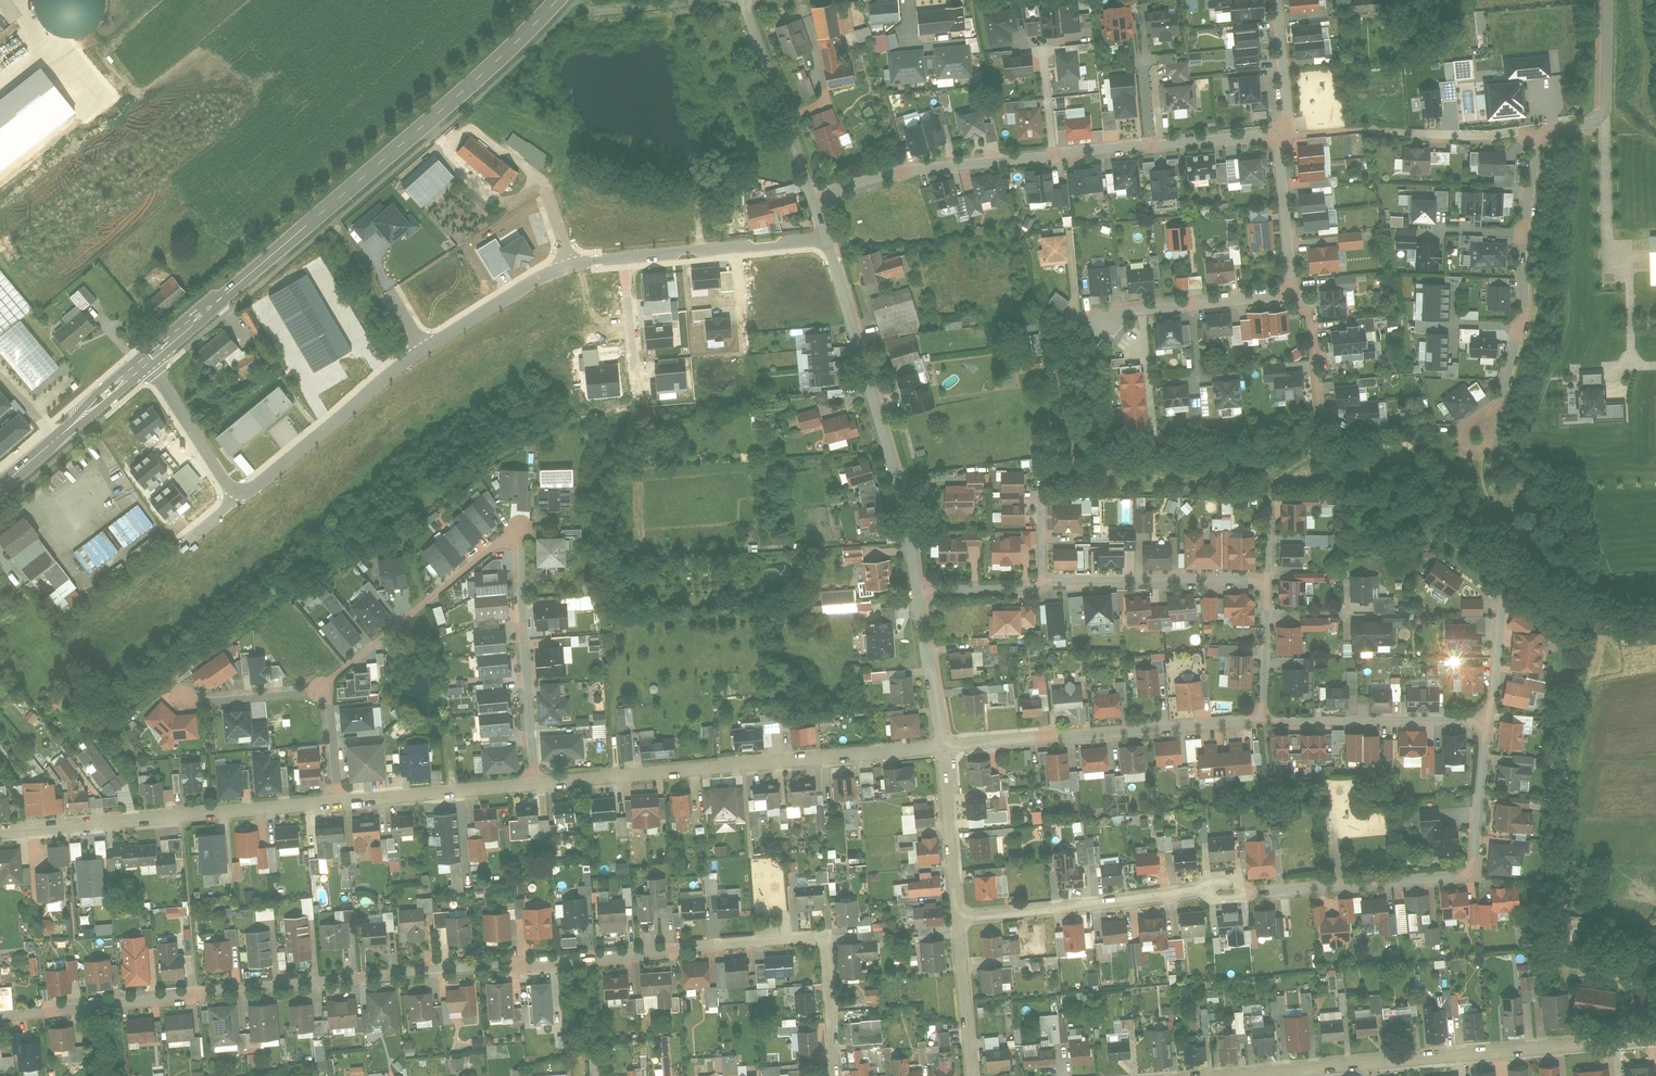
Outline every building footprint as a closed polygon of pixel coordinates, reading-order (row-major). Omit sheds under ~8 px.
[(107,0),(35,0),(36,7),(41,18),(49,26),(60,31),(71,33),(83,31),(93,26),(101,17),(106,6),(107,0)] [(902,0),(880,0),(872,1),(874,26),(904,23),(902,0)] [(1188,12),(1199,12),(1198,0),(1188,0),(1188,12)] [(1221,12),(1230,12),(1231,21),(1263,18),(1261,0),(1206,0),(1207,9),(1220,7),(1221,12)] [(1289,16),(1318,13),(1316,0),(1298,0),(1290,1),(1288,1),(1289,16)] [(1353,16),(1384,14),(1383,0),(1352,0),(1353,16)] [(841,69),(835,39),(857,35),(850,3),(813,10),(830,92),(857,86),(853,67),(841,69)] [(1058,10),(1061,35),(1081,34),(1078,6),(1058,7),(1058,10)] [(963,8),(918,12),(920,38),(934,35),(965,33),(963,8)] [(1103,11),(1106,42),(1133,39),(1130,8),(1103,11)] [(1004,12),(982,16),(989,48),(1011,44),(1008,33),(1016,32),(1012,10),(1004,12)] [(1038,12),(1041,39),(1061,38),(1061,35),(1058,10),(1038,12)] [(1170,37),(1180,36),(1178,14),(1169,15),(1168,10),(1143,12),(1145,31),(1150,30),(1151,39),(1158,38),(1158,44),(1171,42),(1170,37)] [(788,61),(814,52),(803,21),(778,30),(788,61)] [(1255,24),(1232,26),(1234,54),(1256,52),(1258,52),(1257,36),(1256,36),(1255,24)] [(1321,26),(1291,29),(1292,45),(1295,45),(1322,42),(1321,26)] [(873,37),(878,53),(901,47),(897,31),(873,37)] [(11,50),(20,54),(24,47),(15,42),(11,50)] [(1295,45),(1296,61),(1324,58),(1322,42),(1295,45)] [(970,44),(934,47),(937,80),(973,77),(970,44)] [(924,48),(887,52),(890,84),(927,81),(924,48)] [(1054,52),(1057,84),(1083,81),(1081,50),(1054,52)] [(1256,52),(1234,54),(1236,78),(1237,78),(1257,76),(1256,66),(1257,66),(1256,52)] [(1203,65),(1203,53),(1191,53),(1191,66),(1203,65)] [(1505,79),(1484,81),(1488,122),(1528,118),(1524,81),(1552,79),(1550,55),(1503,60),(1505,79)] [(1033,78),(1031,57),(1000,60),(1002,80),(1033,78)] [(1474,60),(1453,62),(1455,82),(1475,80),(1474,60)] [(1161,85),(1163,112),(1197,110),(1195,82),(1184,83),(1183,80),(1190,80),(1188,62),(1171,64),(1172,66),(1165,66),(1165,77),(1172,77),(1173,84),(1161,85)] [(808,68),(795,72),(804,101),(816,97),(808,68)] [(1111,75),(1115,119),(1140,117),(1137,91),(1138,91),(1137,72),(1111,75)] [(48,76),(0,114),(0,170),(75,111),(48,76)] [(1239,106),(1251,105),(1252,112),(1269,110),(1268,95),(1259,96),(1257,76),(1237,78),(1239,106)] [(1439,90),(1420,92),(1422,118),(1443,116),(1442,103),(1457,102),(1455,82),(1438,84),(1439,90)] [(1474,98),(1474,91),(1462,91),(1462,114),(1475,114),(1476,98),(1474,98)] [(1014,109),(1017,141),(1044,138),(1041,107),(1014,109)] [(810,117),(816,131),(812,132),(823,160),(844,152),(839,139),(847,136),(841,121),(838,122),(832,108),(810,117)] [(963,140),(985,135),(979,111),(957,116),(963,140)] [(926,149),(945,144),(938,116),(919,121),(921,126),(926,149)] [(1065,118),(1067,141),(1093,139),(1091,116),(1065,118)] [(910,157),(927,152),(926,149),(921,126),(903,130),(910,157)] [(542,172),(551,161),(518,134),(509,146),(542,172)] [(1324,156),(1322,138),(1296,140),(1297,158),(1321,156),(1324,156)] [(472,139),(457,157),(474,170),(506,195),(520,177),(489,152),(472,139)] [(1452,143),(1452,152),(1460,152),(1460,144),(1452,143)] [(1431,145),(1404,145),(1404,172),(1430,172),(1431,145)] [(1507,151),(1470,151),(1470,164),(1477,165),(1477,174),(1494,174),(1494,186),(1515,186),(1515,163),(1507,163),(1507,151)] [(1216,181),(1214,154),(1184,157),(1187,183),(1216,181)] [(455,178),(434,155),(402,185),(423,208),(455,178)] [(1266,155),(1239,157),(1241,185),(1269,183),(1266,155)] [(1323,174),(1321,156),(1297,158),(1294,159),(1296,177),(1323,174)] [(1154,160),(1143,161),(1146,202),(1181,199),(1177,158),(1166,159),(1166,166),(1155,167),(1154,160)] [(1114,191),(1125,190),(1126,197),(1140,196),(1137,160),(1111,162),(1114,191)] [(1066,174),(1068,196),(1104,193),(1102,168),(1090,169),(1090,170),(1078,171),(1078,173),(1066,174)] [(1050,171),(1039,172),(1039,169),(1025,171),(1028,205),(1041,203),(1053,202),(1050,171)] [(972,179),(977,205),(990,202),(991,208),(1008,204),(1002,174),(982,178),(981,177),(972,179)] [(934,209),(958,204),(956,192),(952,176),(928,181),(934,209)] [(1321,187),(1296,189),(1298,209),(1300,209),(1302,226),(1327,224),(1326,205),(1323,205),(1321,187)] [(1483,191),(1464,190),(1463,213),(1482,213),(1483,191)] [(1502,192),(1483,191),(1482,213),(1501,214),(1502,192)] [(781,224),(779,218),(800,212),(795,195),(749,208),(755,231),(781,224)] [(1436,198),(1413,197),(1411,221),(1435,222),(1436,198)] [(412,228),(393,204),(386,210),(380,204),(352,228),(365,242),(377,232),(382,238),(384,237),(392,245),(412,228)] [(1064,217),(1065,226),(1073,226),(1072,216),(1064,217)] [(1392,227),(1405,226),(1405,216),(1392,216),(1392,227)] [(1246,224),(1249,251),(1275,249),(1272,222),(1246,224)] [(1165,229),(1168,253),(1193,250),(1190,227),(1165,229)] [(1417,227),(1397,227),(1397,247),(1417,247),(1417,268),(1438,268),(1438,239),(1417,239),(1417,227)] [(497,237),(478,248),(495,276),(511,266),(514,268),(537,255),(524,234),(503,246),(497,237)] [(1039,239),(1041,266),(1070,264),(1068,237),(1039,239)] [(1507,240),(1471,240),(1471,253),(1461,253),(1461,267),(1507,267),(1507,240)] [(1306,246),(1308,271),(1318,270),(1318,271),(1328,270),(1328,269),(1338,268),(1336,244),(1326,245),(1326,243),(1316,244),(1316,246),(1306,246)] [(879,251),(858,257),(867,288),(908,276),(902,256),(882,262),(879,251)] [(1205,260),(1207,285),(1216,284),(1216,285),(1226,284),(1226,283),(1235,282),(1232,257),(1205,260)] [(811,259),(767,263),(768,274),(812,269),(811,259)] [(720,265),(690,268),(693,289),(711,287),(722,286),(723,290),(734,289),(732,270),(721,271),(720,265)] [(1087,269),(1090,298),(1110,296),(1107,267),(1087,269)] [(21,320),(34,309),(0,269),(0,338),(21,320)] [(1125,272),(1127,294),(1136,293),(1136,294),(1146,293),(1146,292),(1155,291),(1153,269),(1125,272)] [(270,294),(315,369),(353,347),(308,273),(270,294)] [(653,315),(672,313),(671,296),(669,296),(667,274),(643,276),(646,313),(652,313),(653,315)] [(163,291),(148,304),(159,316),(188,291),(174,275),(160,288),(163,291)] [(1177,277),(1178,290),(1204,288),(1203,276),(1177,277)] [(1450,322),(1450,284),(1422,284),(1421,321),(1450,322)] [(1511,284),(1488,284),(1487,312),(1510,312),(1511,284)] [(1340,285),(1319,287),(1319,296),(1318,296),(1319,305),(1320,305),(1321,314),(1343,312),(1342,303),(1343,303),(1342,294),(1341,294),(1340,285)] [(87,286),(73,297),(83,310),(97,299),(87,286)] [(912,289),(872,301),(883,338),(923,326),(912,289)] [(1064,310),(1070,300),(1057,292),(1051,302),(1064,310)] [(712,307),(692,308),(693,320),(706,319),(707,337),(716,337),(716,339),(725,339),(725,335),(732,335),(731,316),(723,317),(723,315),(713,315),(712,307)] [(83,310),(56,332),(71,351),(82,341),(81,339),(96,326),(83,310)] [(252,310),(242,316),(258,342),(268,336),(252,310)] [(1271,313),(1271,311),(1247,314),(1247,319),(1241,320),(1243,340),(1250,340),(1274,338),(1274,336),(1290,335),(1288,311),(1271,313)] [(1462,319),(1479,319),(1479,311),(1462,311),(1462,319)] [(654,328),(647,328),(649,349),(673,347),(671,330),(677,329),(677,322),(672,322),(672,313),(653,315),(654,328)] [(1233,336),(1230,314),(1204,317),(1206,339),(1233,336)] [(21,320),(0,338),(0,343),(36,387),(60,367),(21,320)] [(964,329),(964,321),(947,321),(948,329),(964,329)] [(1180,321),(1155,323),(1158,351),(1183,349),(1180,321)] [(243,345),(228,327),(200,351),(215,369),(243,345)] [(1366,327),(1331,330),(1333,355),(1368,352),(1366,327)] [(1498,338),(1479,338),(1480,330),(1459,330),(1459,342),(1471,342),(1471,358),(1498,358),(1498,338)] [(806,347),(832,345),(831,332),(805,334),(806,347)] [(1039,333),(1030,336),(1036,357),(1045,354),(1039,333)] [(1448,371),(1449,334),(1426,334),(1425,371),(1448,371)] [(895,370),(923,362),(917,342),(890,350),(895,370)] [(807,360),(833,358),(832,345),(806,347),(807,360)] [(599,365),(598,348),(584,349),(588,396),(622,394),(619,363),(599,365)] [(1300,348),(1291,352),(1295,361),(1304,357),(1300,348)] [(266,366),(258,351),(236,364),(245,379),(266,366)] [(678,356),(659,359),(661,371),(655,372),(657,392),(688,389),(686,369),(680,370),(678,356)] [(808,373),(834,371),(833,358),(807,360),(808,373)] [(1301,372),(1287,374),(1286,364),(1262,367),(1264,384),(1273,383),(1275,403),(1302,400),(1301,390),(1303,390),(1301,372)] [(1149,443),(1141,366),(1118,369),(1126,445),(1149,443)] [(1580,385),(1582,414),(1595,413),(1596,420),(1627,418),(1626,400),(1605,402),(1603,370),(1582,372),(1583,385),(1580,385)] [(809,386),(835,384),(834,371),(808,373),(809,386)] [(914,415),(935,409),(928,386),(921,388),(917,371),(897,377),(904,398),(909,397),(914,415)] [(1243,408),(1240,379),(1211,382),(1215,411),(1243,408)] [(1457,420),(1479,403),(1477,401),(1487,394),(1477,380),(1468,386),(1464,381),(1441,398),(1457,420)] [(1360,384),(1335,386),(1337,406),(1346,405),(1362,404),(1360,384)] [(1191,407),(1189,385),(1160,388),(1163,410),(1191,407)] [(231,455),(294,405),(279,386),(216,437),(231,455)] [(830,398),(845,397),(845,389),(829,389),(830,398)] [(0,393),(0,419),(14,407),(1,392),(0,393)] [(1372,403),(1362,404),(1346,405),(1347,423),(1373,421),(1372,403)] [(153,407),(129,426),(143,444),(168,425),(153,407)] [(0,433),(0,459),(34,431),(20,415),(0,433)] [(849,415),(823,422),(830,445),(849,440),(851,448),(870,442),(864,420),(852,423),(849,415)] [(153,453),(130,471),(145,489),(168,471),(153,453)] [(868,462),(845,469),(851,488),(874,482),(868,462)] [(526,494),(527,465),(500,463),(499,493),(526,494)] [(537,469),(538,505),(547,505),(547,509),(560,509),(560,504),(570,504),(569,468),(537,469)] [(952,521),(965,521),(965,515),(974,515),(974,492),(983,492),(983,473),(965,473),(965,487),(945,487),(945,515),(952,515),(952,521)] [(1000,494),(1023,494),(1023,473),(1000,473),(1000,494)] [(173,484),(152,501),(167,518),(187,500),(173,484)] [(481,489),(459,508),(463,512),(481,533),(496,520),(490,513),(496,507),(481,489)] [(1223,501),(1224,518),(1214,518),(1214,528),(1232,528),(1232,501),(1223,501)] [(1183,507),(1188,513),(1194,508),(1188,502),(1183,507)] [(139,505),(73,553),(89,575),(155,526),(139,505)] [(863,530),(870,528),(871,535),(885,532),(884,525),(889,524),(884,505),(859,510),(863,530)] [(1001,505),(1001,525),(1024,525),(1024,505),(1001,505)] [(1053,505),(1053,534),(1082,534),(1082,505),(1053,505)] [(1283,505),(1283,531),(1306,531),(1305,505),(1283,505)] [(481,533),(463,512),(441,530),(443,533),(454,546),(461,540),(466,546),(481,533)] [(87,600),(25,520),(0,539),(0,544),(31,585),(45,574),(57,590),(42,602),(58,622),(87,600)] [(1109,530),(1109,546),(1097,546),(1097,569),(1125,569),(1125,551),(1133,551),(1133,530),(1109,530)] [(965,565),(965,548),(982,548),(982,532),(961,532),(961,542),(938,542),(938,565),(947,565),(947,567),(956,567),(956,565),(965,565)] [(1210,545),(1203,545),(1203,534),(1184,534),(1184,570),(1225,570),(1225,538),(1225,532),(1210,532),(1210,545)] [(454,546),(443,533),(421,552),(438,572),(460,553),(454,546)] [(562,533),(532,533),(533,563),(563,562),(562,533)] [(1307,546),(1329,546),(1329,534),(1307,534),(1307,546)] [(991,537),(991,562),(1000,562),(1000,565),(1010,565),(1010,562),(1019,562),(1019,538),(991,537)] [(1225,538),(1225,570),(1255,570),(1255,560),(1257,560),(1257,549),(1255,549),(1255,538),(1225,538)] [(1142,546),(1142,571),(1172,571),(1172,546),(1142,546)] [(1303,546),(1281,546),(1281,568),(1303,568),(1303,546)] [(845,549),(846,561),(865,560),(865,548),(845,549)] [(1052,571),(1077,571),(1077,551),(1052,551),(1052,571)] [(402,557),(380,560),(382,576),(386,576),(388,590),(406,587),(402,557)] [(892,561),(863,563),(866,594),(895,592),(892,561)] [(1437,591),(1450,571),(1436,562),(1423,583),(1437,591)] [(506,588),(505,567),(473,569),(474,590),(506,588)] [(1450,600),(1463,579),(1450,571),(1437,591),(1450,600)] [(1349,580),(1350,603),(1374,603),(1373,579),(1349,580)] [(1282,598),(1282,607),(1304,606),(1304,581),(1282,581),(1282,590),(1280,590),(1280,598),(1282,598)] [(857,589),(823,591),(824,610),(858,609),(857,589)] [(1114,632),(1109,589),(1066,594),(1069,621),(1087,619),(1088,635),(1114,632)] [(391,616),(371,591),(350,609),(368,630),(378,623),(380,625),(391,616)] [(304,599),(311,610),(322,603),(315,592),(304,599)] [(475,594),(477,621),(509,619),(507,592),(475,594)] [(1166,597),(1167,607),(1157,608),(1159,629),(1171,629),(1171,622),(1197,620),(1195,595),(1166,597)] [(1256,601),(1249,595),(1247,597),(1242,597),(1242,595),(1222,595),(1223,618),(1234,618),(1234,628),(1257,627),(1257,608),(1254,608),(1254,604),(1256,601)] [(576,607),(584,606),(584,609),(595,608),(595,603),(593,603),(593,597),(576,598),(576,607)] [(1159,629),(1157,608),(1150,608),(1149,598),(1125,599),(1127,628),(1144,627),(1145,630),(1159,629)] [(537,601),(538,605),(534,606),(535,626),(539,626),(539,629),(567,628),(566,604),(558,604),(558,599),(537,601)] [(1483,618),(1482,599),(1460,600),(1460,618),(1483,618)] [(1065,637),(1062,601),(1045,602),(1048,638),(1065,637)] [(435,608),(440,623),(448,621),(443,605),(435,608)] [(362,635),(341,610),(320,628),(341,652),(362,635)] [(992,610),(992,626),(992,635),(1021,635),(1021,626),(1035,626),(1035,611),(992,610)] [(1393,624),(1374,624),(1374,621),(1351,621),(1352,655),(1374,654),(1374,644),(1393,644),(1393,624)] [(1473,639),(1473,624),(1445,624),(1445,652),(1458,652),(1458,654),(1480,654),(1480,639),(1473,639)] [(897,656),(895,625),(868,627),(870,658),(897,656)] [(475,631),(476,655),(508,654),(506,629),(475,631)] [(1299,629),(1277,629),(1276,654),(1299,655),(1299,629)] [(1512,635),(1511,672),(1541,673),(1542,636),(1512,635)] [(591,650),(601,650),(601,638),(591,637),(591,650)] [(566,675),(564,643),(540,645),(541,652),(536,653),(538,677),(566,675)] [(214,691),(240,673),(225,652),(192,675),(198,684),(203,681),(207,687),(210,685),(214,691)] [(476,655),(478,679),(513,677),(512,665),(509,665),(508,654),(476,655)] [(975,678),(973,654),(948,657),(950,680),(975,678)] [(250,659),(248,659),(249,665),(250,665),(252,683),(268,682),(267,678),(272,677),(271,666),(266,666),(265,656),(250,657),(250,659)] [(1253,689),(1253,656),(1228,656),(1228,689),(1253,689)] [(346,686),(337,687),(338,696),(368,694),(368,687),(370,687),(370,679),(377,679),(376,662),(366,662),(366,668),(352,669),(353,678),(346,678),(346,686)] [(1483,694),(1483,666),(1459,667),(1459,694),(1483,694)] [(1160,697),(1157,669),(1134,671),(1137,699),(1160,697)] [(1305,700),(1306,669),(1284,669),(1284,699),(1305,700)] [(915,677),(891,679),(893,707),(917,705),(915,677)] [(1203,708),(1201,680),(1175,682),(1177,711),(1203,708)] [(1507,681),(1502,704),(1528,710),(1533,686),(1507,681)] [(560,716),(570,715),(569,697),(561,698),(560,683),(539,684),(540,697),(535,697),(538,725),(561,723),(560,716)] [(1064,689),(1052,691),(1054,713),(1069,712),(1070,726),(1084,725),(1081,688),(1074,689),(1074,684),(1063,684),(1064,689)] [(1326,686),(1326,709),(1330,709),(1330,707),(1348,707),(1348,687),(1326,686)] [(478,690),(479,715),(511,713),(514,713),(513,700),(510,700),(509,688),(478,690)] [(1406,688),(1406,713),(1429,713),(1429,704),(1439,704),(1439,688),(1406,688)] [(1368,690),(1368,713),(1391,713),(1391,690),(1368,690)] [(982,716),(980,694),(962,696),(964,718),(982,716)] [(1121,717),(1119,694),(1091,696),(1093,720),(1121,717)] [(141,715),(160,733),(158,742),(168,746),(170,738),(197,736),(195,709),(173,711),(159,697),(141,715)] [(1043,718),(1041,699),(1020,701),(1022,720),(1043,718)] [(248,705),(220,708),(223,732),(225,732),(225,740),(250,737),(250,742),(268,740),(265,718),(249,720),(248,705)] [(374,706),(341,709),(342,732),(376,729),(374,706)] [(618,708),(619,728),(635,727),(634,707),(618,708)] [(479,715),(481,738),(515,736),(515,724),(511,725),(511,713),(479,715)] [(891,717),(893,741),(922,739),(920,715),(891,717)] [(1500,723),(1498,749),(1521,751),(1523,725),(1500,723)] [(717,736),(716,725),(703,726),(703,737),(717,736)] [(818,727),(792,729),(794,749),(819,747),(818,727)] [(766,728),(734,731),(736,754),(768,751),(766,728)] [(619,732),(621,758),(634,757),(632,731),(619,732)] [(542,761),(550,760),(550,765),(574,762),(573,758),(584,757),(582,732),(539,736),(542,761)] [(1422,756),(1422,769),(1433,769),(1433,747),(1426,747),(1426,732),(1398,732),(1398,756),(1422,756)] [(1315,760),(1315,733),(1302,734),(1302,761),(1315,760)] [(1328,760),(1327,733),(1315,733),(1315,760),(1328,760)] [(1361,762),(1361,735),(1361,733),(1345,734),(1345,762),(1361,762)] [(1466,767),(1467,734),(1443,733),(1443,766),(1466,767)] [(1288,762),(1288,734),(1273,735),(1274,762),(1288,762)] [(1378,764),(1377,735),(1361,735),(1361,762),(1361,764),(1378,764)] [(674,736),(638,739),(640,760),(676,757),(674,736)] [(1385,738),(1385,759),(1394,759),(1393,738),(1385,738)] [(386,776),(383,739),(345,742),(348,779),(386,776)] [(1183,764),(1180,740),(1154,742),(1156,766),(1183,764)] [(1239,776),(1235,741),(1229,742),(1230,753),(1224,753),(1226,777),(1239,776)] [(1239,776),(1251,775),(1249,751),(1243,752),(1242,741),(1235,741),(1239,776)] [(75,754),(100,786),(106,794),(125,779),(119,771),(115,774),(91,742),(75,754)] [(403,777),(408,776),(408,782),(432,780),(429,742),(405,744),(406,754),(401,755),(403,777)] [(1226,777),(1224,753),(1218,754),(1217,744),(1210,745),(1213,779),(1226,777)] [(299,768),(322,766),(320,745),(297,748),(299,768)] [(516,745),(481,747),(483,774),(518,771),(516,745)] [(1146,772),(1144,745),(1118,747),(1121,774),(1146,772)] [(1213,779),(1210,745),(1203,745),(1204,755),(1196,756),(1198,780),(1213,779)] [(1109,772),(1107,746),(1078,749),(1081,775),(1109,772)] [(268,752),(251,753),(255,794),(282,792),(282,785),(288,784),(286,764),(279,765),(279,757),(269,758),(268,752)] [(1070,780),(1068,753),(1044,755),(1047,782),(1070,780)] [(201,790),(198,758),(179,759),(182,792),(201,790)] [(243,793),(240,760),(212,763),(215,796),(243,793)] [(991,786),(988,760),(967,762),(969,788),(991,786)] [(63,764),(55,770),(68,787),(71,813),(79,813),(91,812),(90,793),(77,794),(76,782),(63,764)] [(301,789),(324,787),(322,766),(299,768),(301,789)] [(1181,786),(1191,785),(1190,766),(1180,767),(1181,786)] [(1530,769),(1498,766),(1496,789),(1517,791),(1518,782),(1529,783),(1530,769)] [(919,792),(918,779),(906,780),(905,768),(884,770),(887,795),(919,792)] [(876,785),(875,771),(862,772),(863,786),(876,785)] [(855,777),(834,779),(836,803),(857,801),(855,777)] [(163,799),(161,778),(140,779),(142,801),(163,799)] [(65,815),(64,800),(58,801),(57,784),(50,785),(49,781),(23,783),(25,806),(29,805),(30,818),(65,815)] [(821,807),(819,781),(804,782),(807,808),(821,807)] [(807,808),(804,782),(790,783),(793,810),(807,808)] [(784,810),(782,785),(767,786),(770,812),(784,810)] [(740,786),(711,788),(713,818),(742,816),(740,786)] [(770,812),(767,786),(753,787),(756,813),(770,812)] [(874,786),(866,786),(866,795),(874,795),(874,786)] [(664,828),(661,793),(646,794),(649,830),(664,828)] [(673,820),(677,819),(678,832),(691,831),(690,818),(693,818),(691,794),(680,795),(680,793),(670,794),(673,820)] [(649,830),(646,794),(631,796),(634,831),(649,830)] [(9,795),(0,796),(0,818),(11,817),(9,795)] [(614,797),(589,799),(591,824),(616,821),(614,797)] [(986,820),(984,798),(964,800),(966,822),(986,820)] [(574,800),(553,801),(555,824),(576,822),(574,800)] [(542,825),(540,804),(518,806),(520,827),(542,825)] [(1521,807),(1496,804),(1493,830),(1531,834),(1533,813),(1521,812),(1521,807)] [(490,805),(482,806),(482,809),(476,810),(478,832),(483,832),(484,843),(501,842),(498,808),(491,809),(490,805)] [(935,828),(933,807),(915,808),(917,829),(935,828)] [(861,828),(860,808),(847,809),(848,829),(861,828)] [(1455,826),(1444,827),(1442,810),(1418,812),(1420,834),(1428,833),(1430,859),(1458,856),(1457,847),(1458,845),(1458,842),(1456,841),(1455,826)] [(458,811),(431,813),(433,836),(460,834),(458,811)] [(1034,812),(1034,824),(1044,823),(1043,811),(1034,812)] [(819,830),(826,829),(826,813),(818,813),(819,830)] [(416,815),(393,817),(395,839),(418,837),(416,815)] [(620,817),(622,841),(629,840),(627,816),(620,817)] [(382,822),(354,825),(356,856),(370,855),(369,842),(383,840),(382,822)] [(333,843),(347,841),(346,824),(318,827),(319,844),(333,843)] [(302,848),(300,827),(276,829),(278,851),(302,848)] [(263,857),(260,831),(236,833),(238,859),(263,857)] [(1076,831),(1077,840),(1085,839),(1085,831),(1076,831)] [(1258,831),(1241,831),(1241,839),(1258,839),(1258,831)] [(228,871),(224,834),(196,836),(199,873),(228,871)] [(936,841),(935,838),(921,839),(921,843),(915,843),(916,863),(939,861),(938,841),(936,841)] [(990,860),(988,838),(968,840),(970,862),(990,860)] [(1207,840),(1209,863),(1236,861),(1233,838),(1207,840)] [(97,853),(107,853),(107,840),(97,840),(97,853)] [(1274,851),(1259,852),(1258,841),(1243,842),(1247,881),(1277,878),(1274,851)] [(160,866),(158,844),(125,847),(125,843),(115,844),(117,866),(126,865),(127,869),(160,866)] [(321,861),(335,859),(333,843),(319,844),(321,861)] [(1489,856),(1487,875),(1511,877),(1512,866),(1522,867),(1524,848),(1490,844),(1490,851),(1493,851),(1492,856),(1489,856)] [(50,869),(72,868),(71,845),(49,846),(50,869)] [(374,860),(383,860),(383,846),(373,846),(374,860)] [(718,847),(719,855),(728,855),(727,846),(718,847)] [(0,851),(0,876),(1,887),(25,885),(22,849),(0,851)] [(1173,852),(1175,872),(1198,870),(1196,850),(1173,852)] [(1056,871),(1075,869),(1074,851),(1054,853),(1056,871)] [(1134,855),(1136,876),(1158,874),(1156,853),(1134,855)] [(107,895),(104,858),(90,859),(93,896),(107,895)] [(93,896),(90,859),(76,860),(78,897),(93,896)] [(242,861),(234,862),(235,882),(243,882),(242,861)] [(391,862),(392,872),(402,871),(401,861),(391,862)] [(618,874),(631,874),(630,862),(618,863),(618,874)] [(1100,866),(1102,887),(1123,885),(1122,864),(1100,866)] [(360,874),(360,868),(342,869),(344,887),(351,887),(350,875),(360,874)] [(1056,871),(1058,891),(1082,889),(1081,869),(1075,869),(1056,871)] [(65,902),(62,870),(36,873),(38,905),(65,902)] [(830,870),(817,870),(818,884),(830,883),(830,870)] [(941,896),(939,876),(932,876),(932,872),(919,873),(919,878),(910,878),(912,898),(941,896)] [(973,879),(975,902),(998,900),(996,877),(973,879)] [(670,911),(668,879),(651,880),(652,895),(639,896),(641,924),(656,923),(656,912),(670,911)] [(828,913),(826,887),(812,888),(814,914),(828,913)] [(1520,913),(1518,887),(1489,889),(1492,915),(1520,913)] [(814,914),(812,888),(798,889),(799,915),(814,914)] [(1440,895),(1443,921),(1470,918),(1467,893),(1461,894),(1461,893),(1440,895)] [(1423,945),(1440,943),(1438,927),(1433,927),(1430,896),(1404,898),(1408,934),(1422,933),(1423,945)] [(304,917),(315,917),(314,897),(303,898),(304,917)] [(562,900),(564,930),(589,928),(587,899),(562,900)] [(742,899),(720,900),(721,920),(743,919),(742,899)] [(1321,945),(1329,944),(1330,949),(1342,948),(1342,943),(1349,942),(1347,924),(1356,923),(1354,899),(1337,901),(1339,917),(1325,918),(1324,907),(1314,908),(1315,927),(1320,927),(1321,945)] [(1381,936),(1396,935),(1394,913),(1390,914),(1388,899),(1359,902),(1361,924),(1379,923),(1381,936)] [(600,902),(602,927),(629,925),(627,900),(600,902)] [(708,900),(684,902),(685,924),(709,922),(708,900)] [(859,927),(858,900),(836,901),(838,928),(859,927)] [(190,916),(189,906),(168,907),(168,917),(190,916)] [(943,926),(941,906),(922,907),(924,928),(943,926)] [(276,919),(275,907),(257,908),(258,920),(276,919)] [(554,942),(552,907),(525,909),(528,944),(554,942)] [(1276,908),(1255,910),(1257,938),(1279,936),(1276,908)] [(428,945),(425,911),(402,913),(403,935),(410,935),(411,946),(428,945)] [(447,911),(435,912),(436,928),(448,928),(447,911)] [(1179,915),(1182,940),(1206,938),(1204,912),(1179,915)] [(510,913),(486,915),(488,945),(512,943),(510,913)] [(1245,947),(1242,914),(1216,916),(1218,938),(1226,937),(1227,949),(1245,947)] [(287,942),(312,940),(310,918),(286,920),(287,942)] [(473,949),(471,918),(448,919),(450,950),(473,949)] [(1168,950),(1165,918),(1138,920),(1140,943),(1152,942),(1153,952),(1168,950)] [(42,934),(54,934),(54,920),(42,920),(42,934)] [(1101,923),(1103,946),(1129,944),(1127,921),(1101,923)] [(1064,924),(1066,945),(1086,943),(1084,922),(1064,924)] [(351,950),(349,923),(323,926),(325,953),(351,950)] [(97,925),(97,935),(114,934),(113,924),(97,925)] [(390,947),(388,924),(364,926),(366,949),(390,947)] [(185,929),(186,955),(193,954),(192,928),(185,929)] [(274,969),(271,932),(247,934),(251,971),(274,969)] [(125,965),(123,965),(124,980),(127,980),(127,988),(152,986),(148,947),(147,947),(146,937),(125,938),(126,949),(124,949),(125,965)] [(981,938),(982,958),(1003,956),(1001,937),(981,938)] [(945,971),(942,939),(918,941),(921,973),(945,971)] [(289,965),(314,962),(312,940),(287,942),(289,965)] [(234,973),(232,942),(205,944),(208,976),(234,973)] [(879,960),(878,943),(860,944),(860,947),(840,948),(840,959),(843,959),(845,983),(863,982),(862,961),(879,960)] [(185,955),(178,956),(177,944),(159,946),(163,983),(187,981),(185,955)] [(287,951),(279,951),(281,969),(288,969),(287,951)] [(795,955),(766,957),(768,981),(796,979),(795,955)] [(39,975),(38,957),(31,957),(32,975),(39,975)] [(115,991),(112,958),(86,961),(89,993),(115,991)] [(751,961),(726,963),(728,990),(752,989),(751,961)] [(712,962),(685,964),(687,991),(714,989),(712,962)] [(70,969),(48,971),(51,999),(72,997),(70,969)] [(1000,969),(980,970),(982,995),(1002,993),(1000,969)] [(643,999),(661,997),(660,985),(674,984),(673,971),(641,973),(643,999)] [(1088,985),(1099,985),(1099,973),(1088,973),(1088,985)] [(630,976),(604,978),(606,1002),(631,1000),(630,976)] [(1651,978),(1630,980),(1633,1025),(1655,1024),(1651,978)] [(517,1019),(514,983),(487,985),(489,1020),(517,1019)] [(552,1012),(550,984),(528,985),(530,1014),(552,1012)] [(661,997),(662,1012),(676,1011),(674,984),(660,985),(661,997)] [(464,1019),(479,1018),(476,985),(461,986),(462,991),(448,992),(450,1014),(463,1013),(464,1019)] [(868,1001),(874,1000),(874,1004),(882,1003),(881,988),(867,989),(868,1001)] [(1616,994),(1577,988),(1573,1014),(1613,1019),(1616,994)] [(432,991),(409,993),(412,1020),(435,1017),(432,991)] [(372,1027),(384,1026),(385,1034),(401,1033),(397,992),(369,995),(372,1027)] [(817,1015),(815,992),(800,993),(801,1016),(817,1015)] [(1314,992),(1304,992),(1304,1011),(1314,1011),(1314,992)] [(1570,1028),(1567,994),(1539,996),(1542,1030),(1570,1028)] [(1280,1014),(1285,1014),(1285,995),(1279,995),(1279,1001),(1271,1001),(1272,1020),(1280,1020),(1280,1014)] [(1523,1037),(1520,998),(1499,1000),(1503,1039),(1523,1037)] [(361,1029),(358,1000),(344,1001),(346,1031),(361,1029)] [(346,1031),(344,1001),(329,1002),(332,1032),(346,1031)] [(282,1041),(279,1003),(253,1005),(256,1043),(282,1041)] [(316,1033),(314,1005),(293,1007),(295,1035),(316,1033)] [(242,1046),(239,1006),(209,1008),(213,1049),(242,1046)] [(1210,1008),(1202,1009),(1204,1035),(1212,1035),(1210,1008)] [(1425,1042),(1448,1041),(1446,1009),(1423,1011),(1425,1042)] [(198,1042),(195,1013),(166,1016),(169,1044),(198,1042)] [(1043,1029),(1050,1029),(1050,1042),(1069,1041),(1068,1022),(1061,1023),(1061,1014),(1042,1015),(1043,1029)] [(1483,1039),(1481,1014),(1462,1015),(1464,1041),(1483,1039)] [(1390,1038),(1411,1036),(1410,1017),(1389,1019),(1390,1038)] [(158,1043),(156,1018),(128,1021),(130,1046),(158,1043)] [(1378,1037),(1376,1020),(1354,1022),(1355,1039),(1378,1037)] [(884,1021),(852,1023),(854,1049),(886,1047),(884,1021)] [(1321,1044),(1343,1042),(1341,1021),(1319,1023),(1321,1044)] [(1296,1027),(1298,1048),(1311,1047),(1309,1026),(1296,1027)] [(77,1051),(75,1027),(51,1029),(53,1053),(77,1051)] [(1298,1048),(1296,1027),(1284,1029),(1286,1050),(1298,1048)] [(959,1028),(951,1029),(952,1040),(960,1040),(959,1028)] [(1250,1030),(1252,1048),(1275,1046),(1273,1028),(1250,1030)] [(820,1058),(818,1029),(799,1031),(801,1059),(820,1058)] [(940,1045),(951,1044),(950,1031),(939,1032),(940,1045)] [(1173,1066),(1169,1031),(1145,1033),(1148,1068),(1173,1066)] [(1216,1036),(1219,1063),(1236,1062),(1234,1048),(1238,1048),(1237,1034),(1216,1036)] [(987,1037),(987,1049),(1001,1048),(1000,1036),(987,1037)] [(473,1039),(474,1047),(485,1046),(484,1038),(473,1039)] [(318,1071),(328,1070),(326,1039),(317,1039),(318,1071)] [(1069,1041),(1072,1066),(1091,1064),(1088,1039),(1069,1041)] [(927,1041),(920,1042),(921,1063),(928,1062),(927,1041)] [(43,1071),(40,1042),(18,1043),(21,1073),(43,1071)] [(1104,1044),(1106,1062),(1130,1059),(1128,1042),(1104,1044)] [(1183,1045),(1185,1066),(1205,1064),(1204,1043),(1183,1045)] [(506,1047),(494,1048),(495,1057),(507,1056),(506,1047)] [(1023,1070),(1056,1067),(1054,1047),(1022,1050),(1023,1070)] [(984,1073),(1011,1070),(1009,1050),(983,1052),(984,1073)] [(851,1075),(870,1075),(869,1064),(863,1065),(862,1051),(855,1052),(856,1066),(858,1065),(858,1071),(861,1070),(861,1073),(851,1074),(851,1075)] [(465,1056),(454,1057),(454,1070),(465,1069),(465,1056)] [(724,1071),(723,1056),(716,1056),(717,1071),(724,1071)] [(894,1075),(925,1075),(925,1071),(911,1073),(910,1058),(892,1060),(894,1075)] [(591,1060),(592,1075),(599,1075),(598,1060),(591,1060)] [(1654,1064),(1638,1066),(1639,1075),(1655,1075),(1654,1064)] [(1559,1065),(1538,1067),(1539,1075),(1560,1075),(1559,1065)] [(352,1067),(353,1075),(365,1075),(365,1066),(352,1067)] [(1638,1066),(1622,1067),(1622,1075),(1639,1075),(1638,1066)] [(1528,1067),(1509,1069),(1509,1075),(1529,1075),(1528,1067)]
